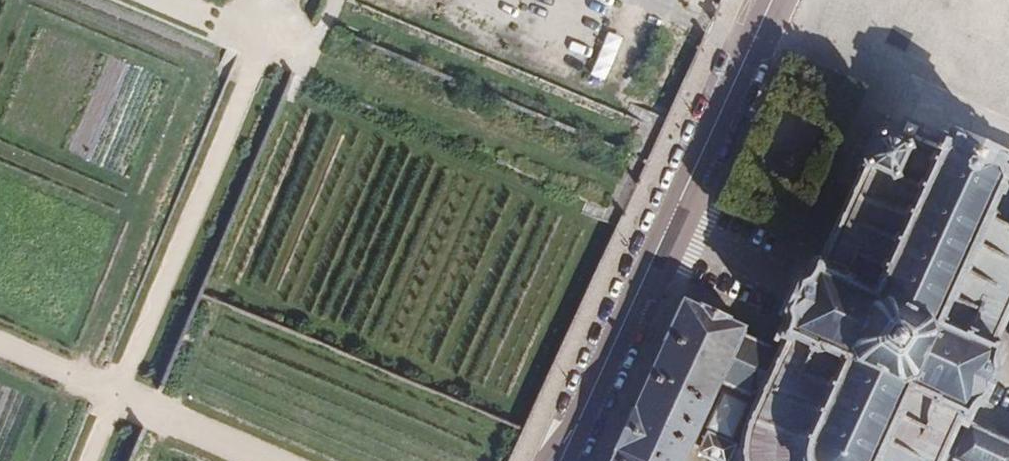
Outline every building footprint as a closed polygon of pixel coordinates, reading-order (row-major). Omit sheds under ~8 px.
[(963,418),(966,411),(972,405),(988,369),(985,368),(984,365),(992,346),(986,344),(1008,291),(1008,184),(1000,180),(1004,171),(998,168),(1002,159),(988,153),(984,162),(970,155),(957,150),(961,140),(946,134),(943,141),(936,139),(932,147),(912,138),(915,128),(902,121),(895,134),(883,129),(879,132),(874,131),(858,166),(861,168),(817,264),(810,260),(800,282),(796,284),(793,283),(778,314),(778,330),(776,336),(774,341),(780,344),(775,359),(768,355),(767,350),(742,337),(745,330),(730,324),(707,374),(708,375),(700,394),(712,399),(720,381),(727,385),(706,431),(730,443),(751,397),(755,399),(751,408),(740,432),(737,448),(737,460),(1008,460),(1008,439),(963,418)] [(730,324),(728,322),(729,320),(700,305),(698,308),(681,301),(613,452),(633,460),(683,460),(712,399),(700,394),(708,375),(707,374),(730,324)] [(706,438),(700,452),(719,460),(726,460),(730,450),(706,438)] [(613,452),(609,460),(633,460),(613,452)]
